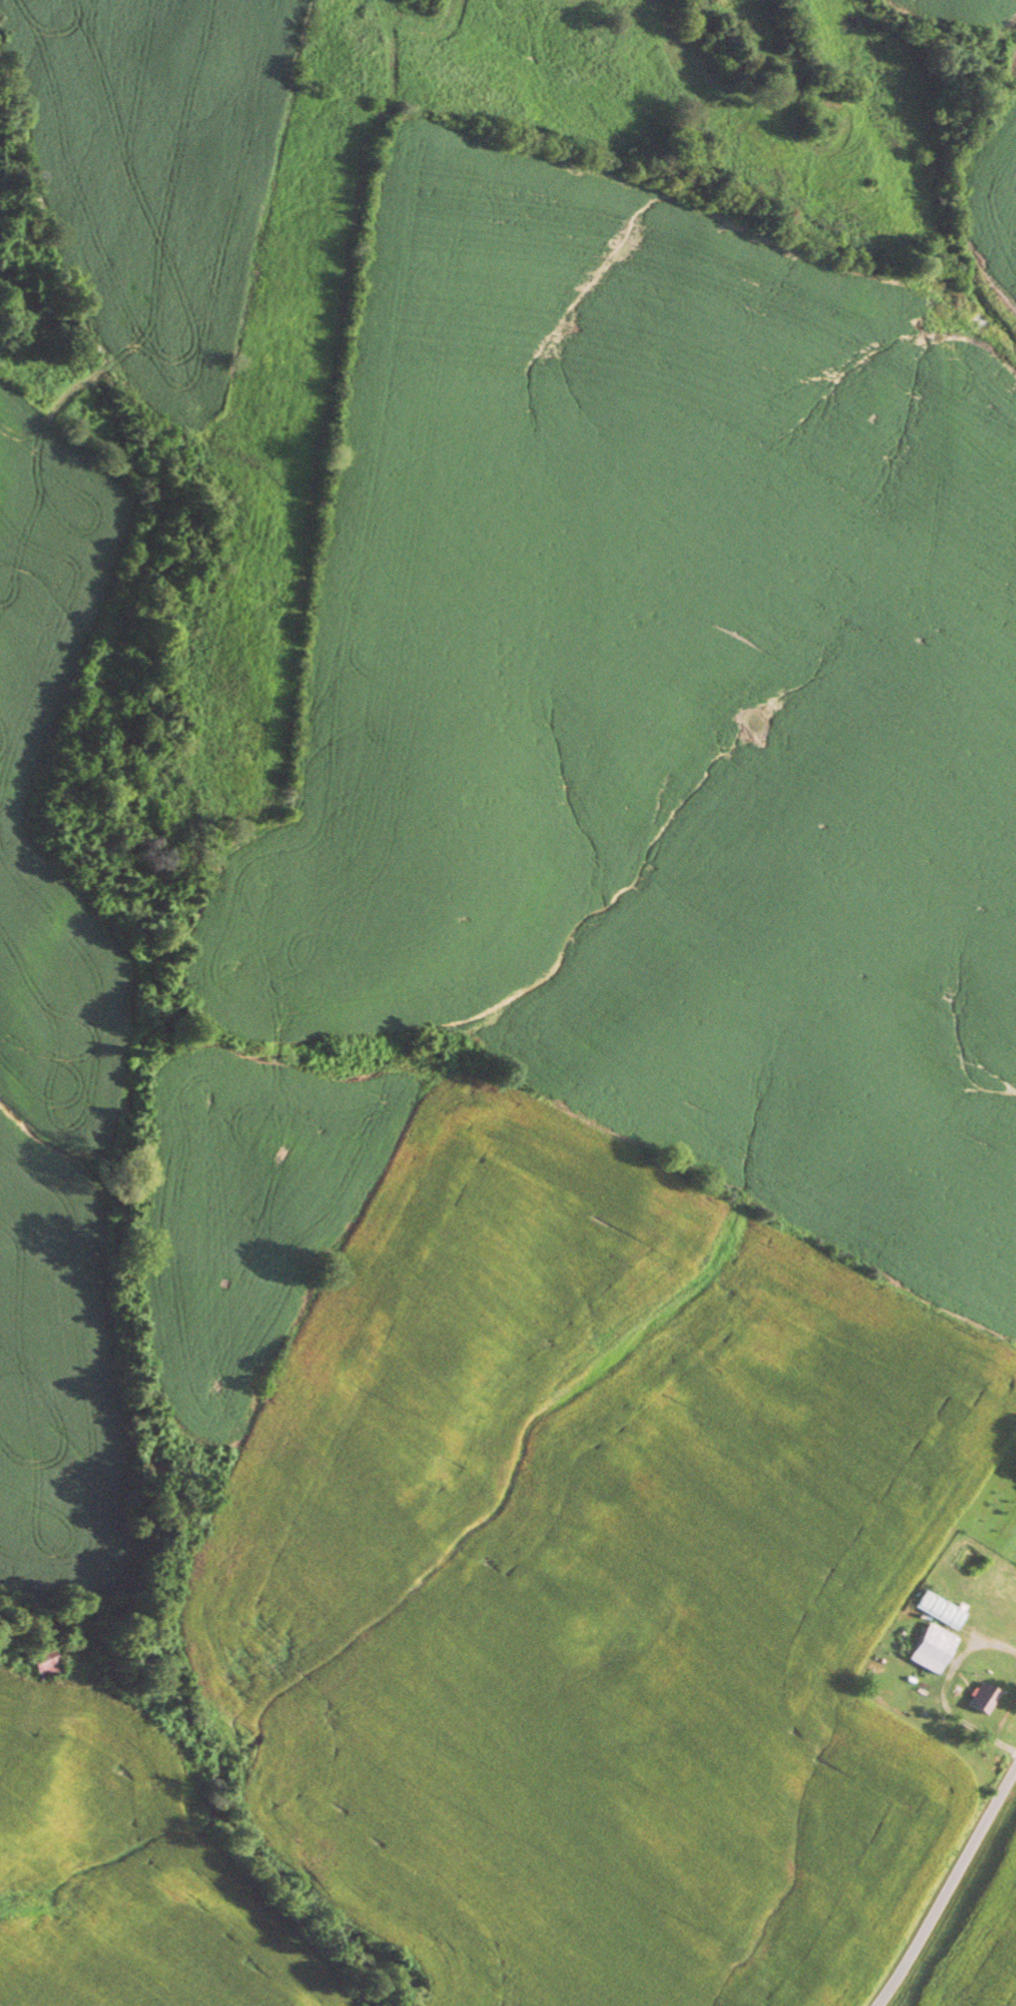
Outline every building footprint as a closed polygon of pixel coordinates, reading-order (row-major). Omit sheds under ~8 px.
[(907,1660),(935,1676),(956,1640),(927,1624),(907,1660)] [(987,1718),(998,1694),(978,1684),(967,1709),(987,1718)]
